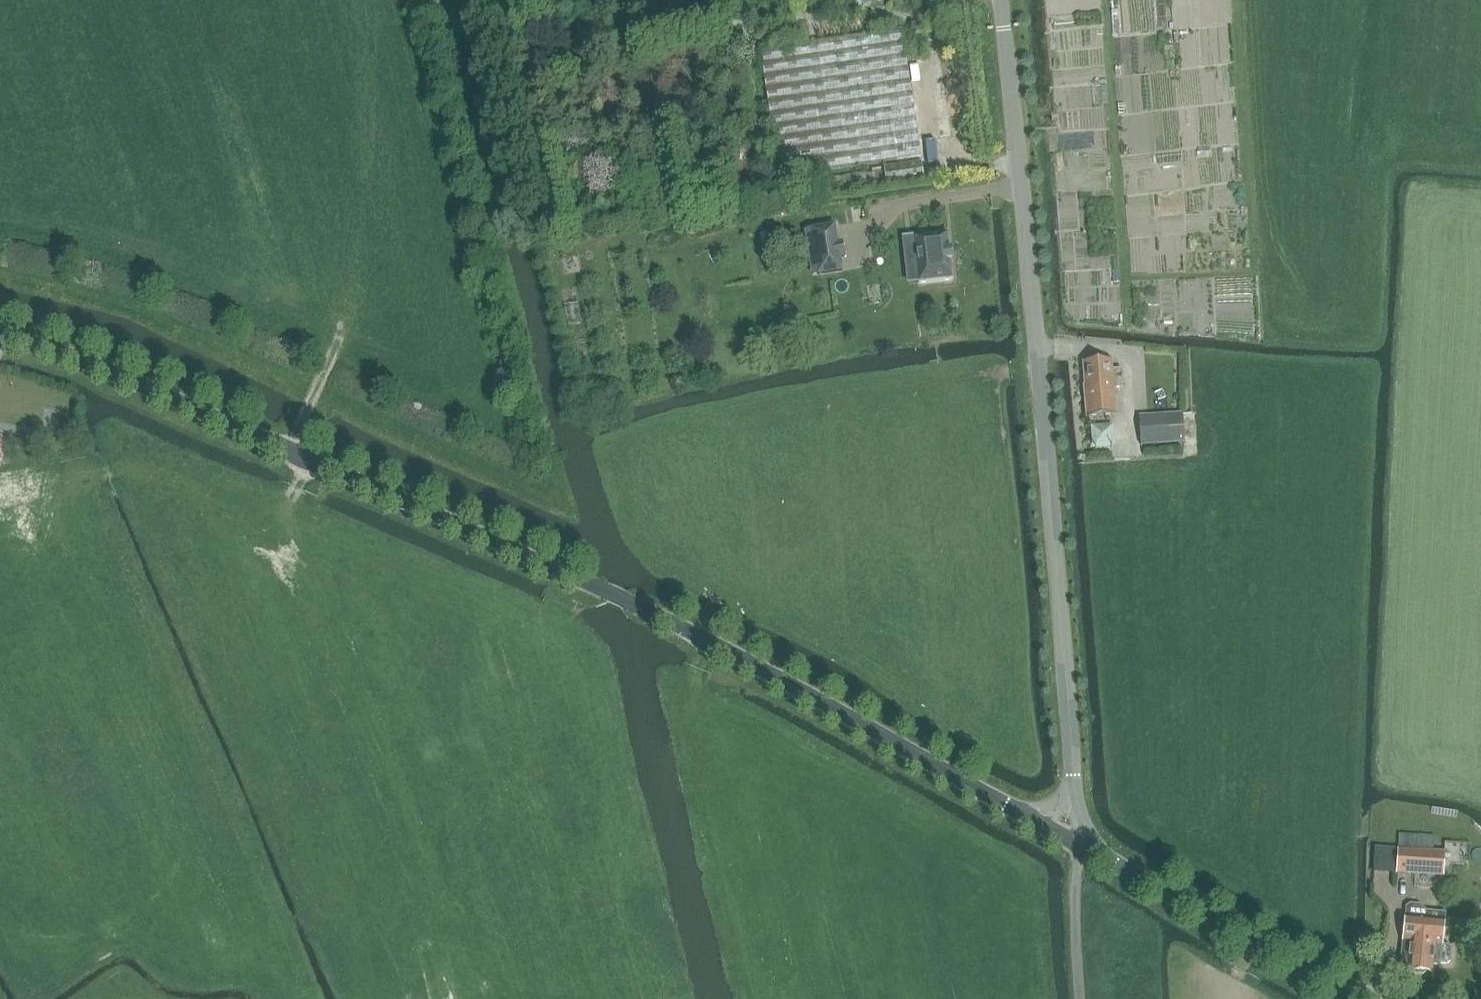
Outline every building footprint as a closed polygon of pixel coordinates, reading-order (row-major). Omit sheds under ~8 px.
[(1099,28),(1045,31),(1049,109),(1060,109),(1062,145),(1103,143),(1099,74),(1101,74),(1099,28)] [(760,51),(779,178),(922,156),(902,29),(760,51)] [(884,168),(884,171),(886,188),(887,188),(924,182),(922,162),(884,168)] [(835,225),(811,229),(818,275),(842,271),(835,225)] [(948,233),(914,237),(919,283),(953,279),(951,262),(952,261),(952,260),(951,260),(950,254),(950,252),(951,252),(951,251),(950,251),(948,233)] [(1083,386),(1084,396),(1086,417),(1116,415),(1115,388),(1123,388),(1122,369),(1113,370),(1113,361),(1082,363),(1084,386),(1083,386)] [(1141,445),(1184,443),(1183,413),(1139,416),(1141,445)] [(1090,424),(1092,446),(1112,444),(1111,422),(1090,424)] [(1432,845),(1432,833),(1398,832),(1397,844),(1432,845)] [(1444,877),(1445,852),(1398,849),(1396,874),(1444,877)] [(1416,904),(1408,903),(1407,916),(1402,962),(1407,962),(1406,972),(1432,975),(1433,965),(1440,966),(1440,964),(1447,964),(1451,961),(1452,949),(1449,945),(1442,945),(1444,919),(1432,918),(1433,911),(1415,910),(1416,904)]
